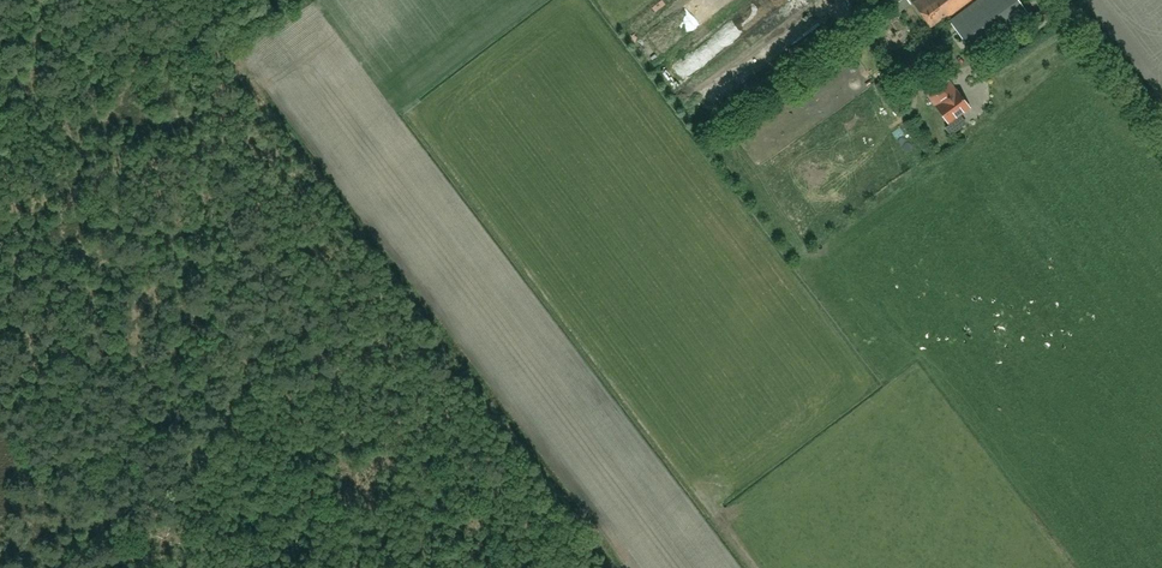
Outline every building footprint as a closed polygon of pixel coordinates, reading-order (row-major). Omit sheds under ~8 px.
[(911,0),(892,0),(897,8),(911,0)] [(931,26),(941,18),(942,20),(950,14),(952,16),(973,0),(917,0),(913,3),(931,26)] [(941,86),(933,92),(941,102),(936,106),(950,125),(958,118),(957,116),(960,114),(970,107),(957,90),(956,91),(948,81),(941,86)]
